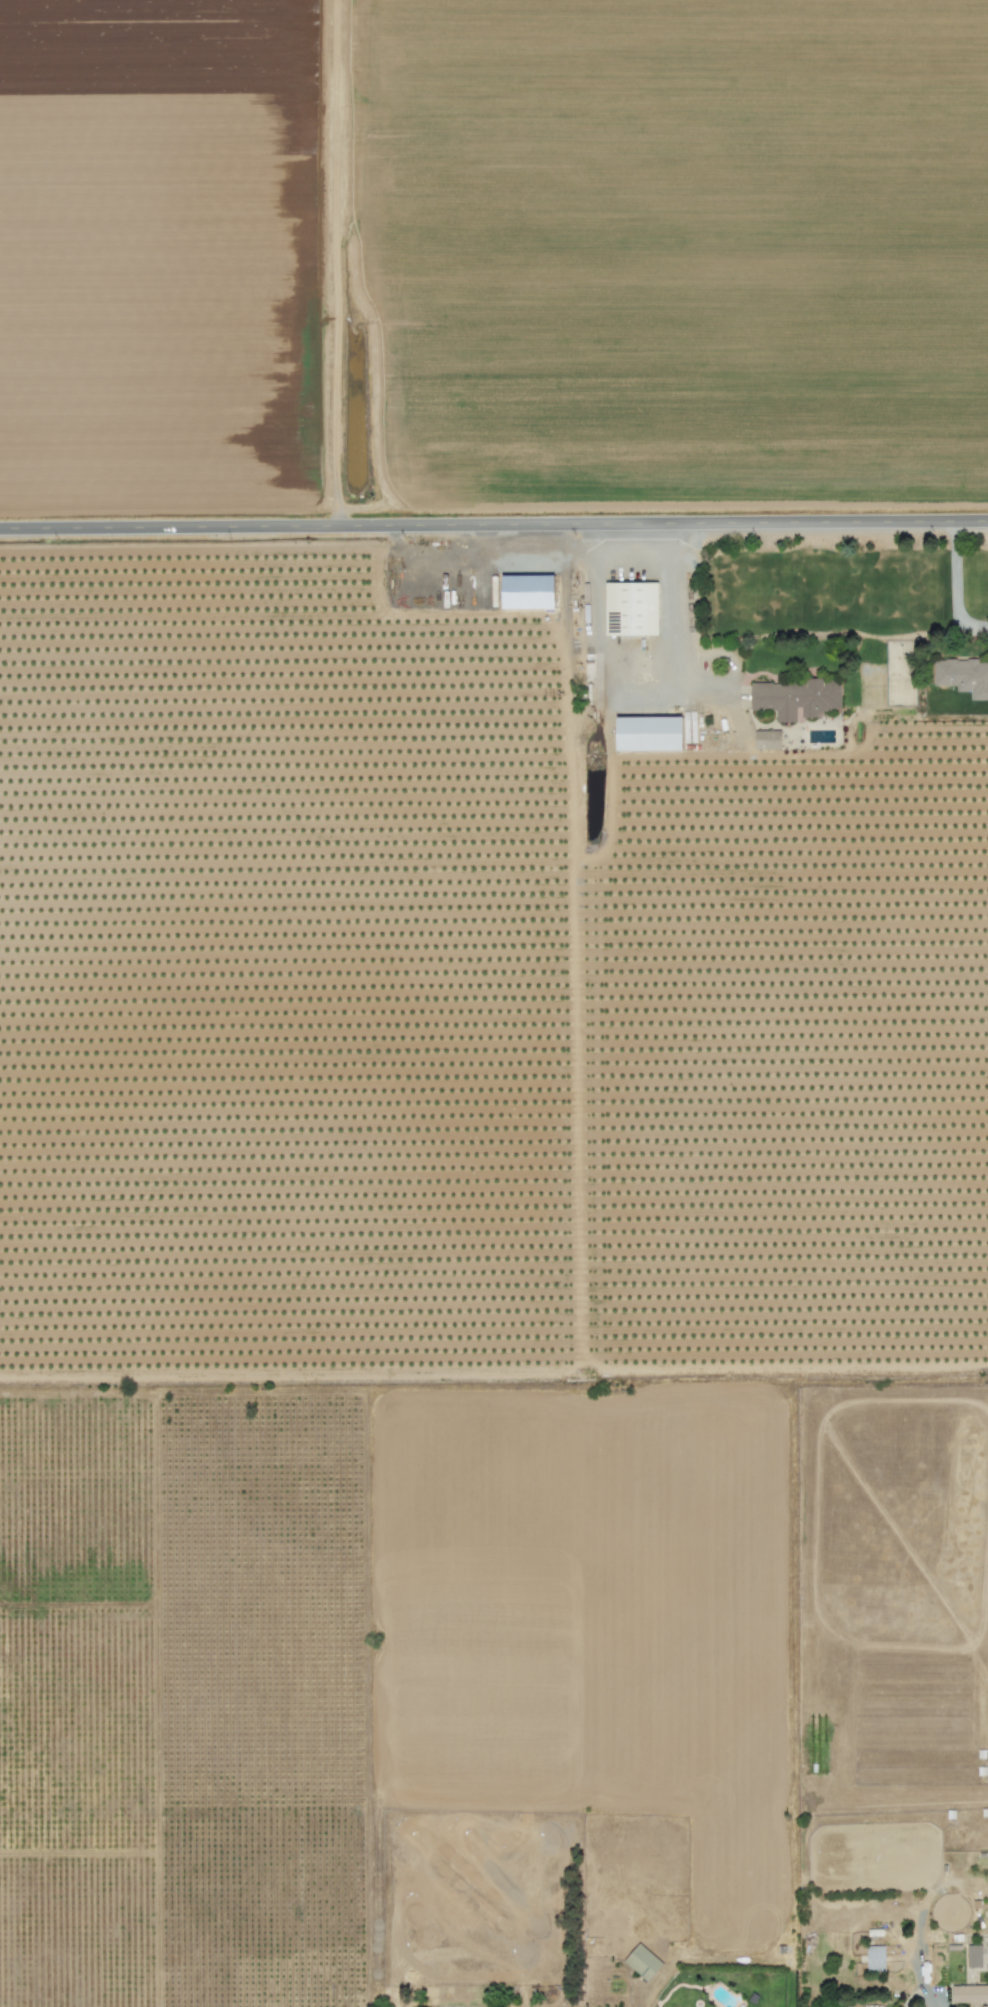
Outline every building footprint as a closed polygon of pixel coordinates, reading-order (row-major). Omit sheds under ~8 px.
[(554,575),(502,576),(502,609),(554,608),(554,575)] [(658,583),(605,583),(605,635),(658,635),(658,583)] [(933,660),(933,686),(956,686),(956,692),(970,692),(970,702),(987,702),(987,660),(933,660)] [(750,682),(750,710),(775,711),(775,723),(798,723),(798,718),(816,718),(816,711),(840,711),(840,682),(750,682)] [(681,717),(616,717),(616,751),(682,751),(681,717)] [(754,731),(755,750),(780,749),(780,730),(754,731)] [(623,1962),(647,1982),(662,1964),(638,1944),(623,1962)] [(982,1968),(981,1945),(967,1946),(967,1968),(982,1968)] [(885,1972),(884,1946),(866,1946),(866,1972),(885,1972)] [(973,2006),(987,2006),(987,1986),(952,1986),(952,2003),(973,2003),(973,2006)]
